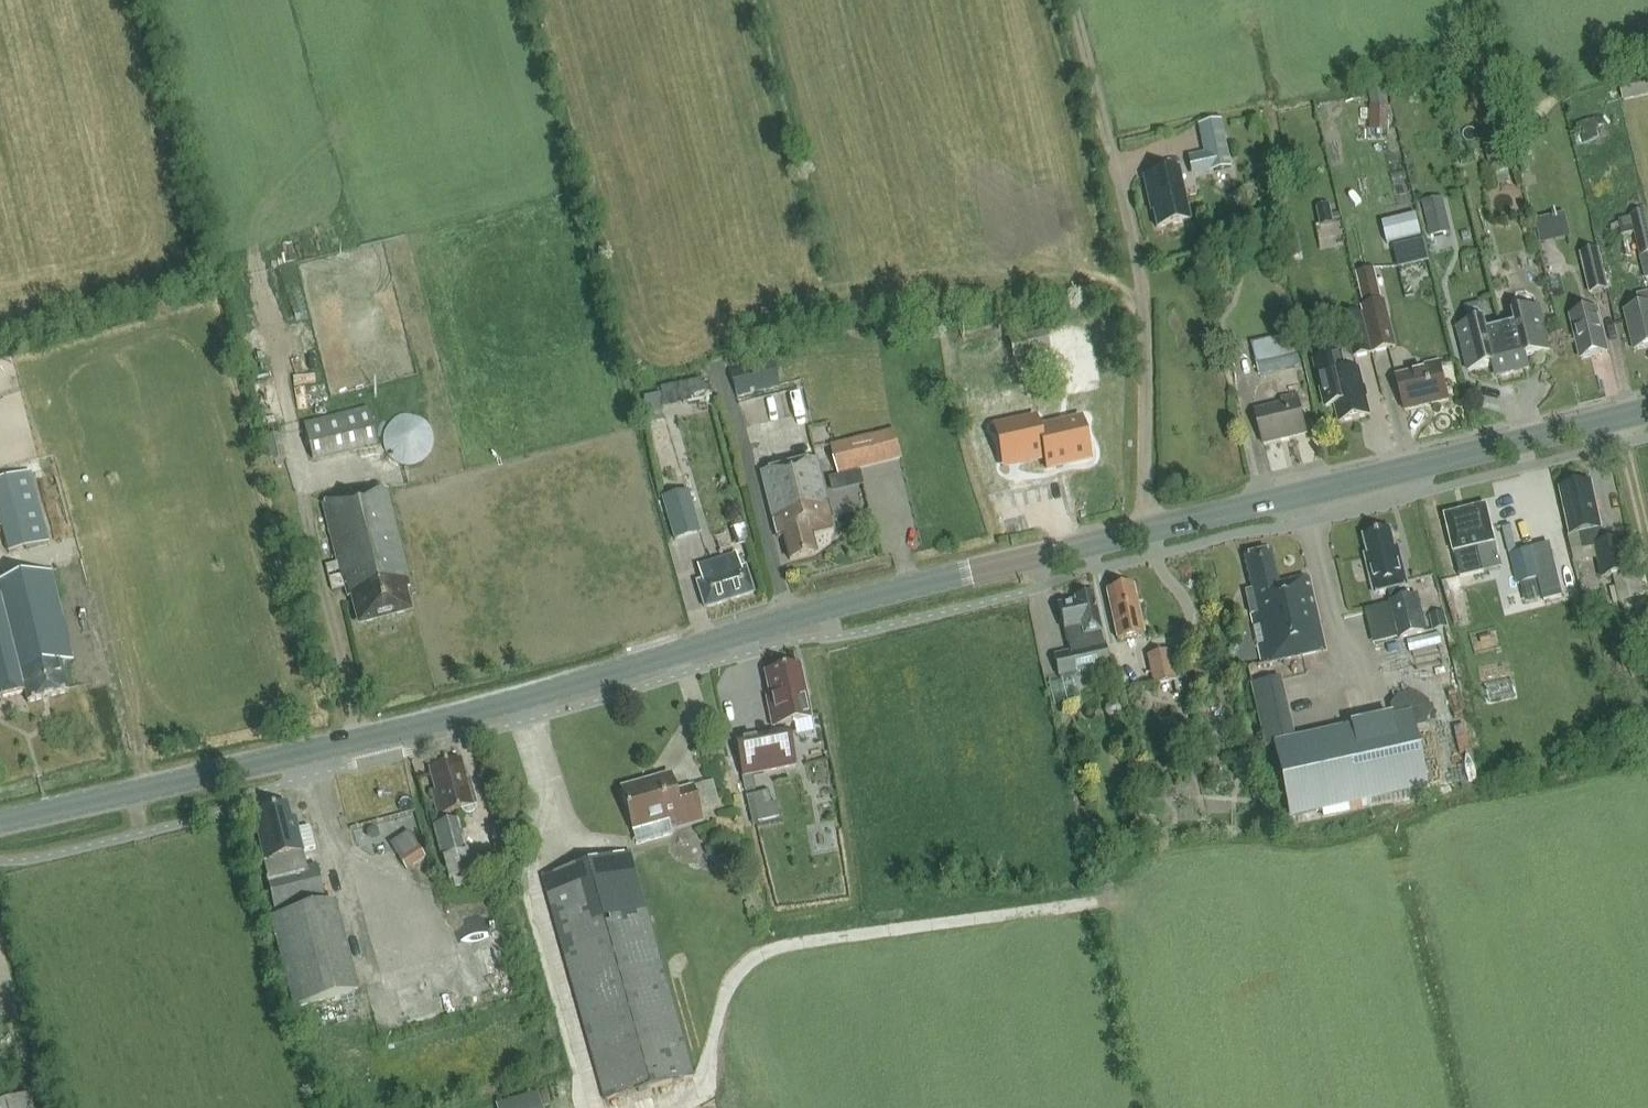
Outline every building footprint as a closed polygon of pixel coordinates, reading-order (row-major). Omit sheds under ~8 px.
[(1646,73),(1647,77),(1619,84),(1623,102),(1647,95),(1647,72),(1646,73)] [(1390,107),(1386,88),(1369,91),(1372,107),(1370,107),(1370,130),(1389,131),(1390,107)] [(1204,155),(1196,157),(1199,174),(1231,167),(1221,121),(1198,126),(1204,155)] [(1597,138),(1594,122),(1579,124),(1584,146),(1597,138)] [(1494,176),(1510,171),(1502,141),(1485,146),(1494,176)] [(1522,166),(1536,162),(1531,147),(1517,150),(1522,166)] [(1158,229),(1190,222),(1179,169),(1144,176),(1151,210),(1154,210),(1158,229)] [(1451,233),(1443,197),(1423,201),(1430,237),(1451,233)] [(1334,202),(1320,205),(1324,223),(1338,220),(1334,202)] [(1570,211),(1539,218),(1545,242),(1576,235),(1570,211)] [(1645,280),(1647,280),(1647,215),(1647,214),(1618,221),(1622,237),(1635,234),(1645,280)] [(1267,215),(1252,218),(1255,233),(1270,230),(1267,215)] [(1429,262),(1424,241),(1394,247),(1398,269),(1429,262)] [(1609,290),(1599,250),(1580,254),(1589,295),(1609,290)] [(1356,273),(1364,307),(1375,355),(1398,349),(1386,301),(1383,302),(1375,269),(1356,273)] [(1626,312),(1635,351),(1647,348),(1647,293),(1637,296),(1640,308),(1626,312)] [(1375,355),(1364,307),(1361,308),(1362,313),(1343,317),(1353,360),(1375,355)] [(1516,326),(1502,329),(1512,372),(1528,368),(1526,357),(1550,352),(1540,309),(1513,315),(1516,326)] [(1597,311),(1572,317),(1582,360),(1608,353),(1597,311)] [(1512,372),(1502,329),(1487,333),(1484,322),(1458,329),(1469,371),(1493,365),(1496,376),(1512,372)] [(1050,352),(1045,331),(1008,340),(1013,361),(1050,352)] [(1300,367),(1293,335),(1252,343),(1259,375),(1300,367)] [(1358,371),(1345,374),(1340,355),(1315,362),(1326,408),(1335,406),(1340,423),(1370,416),(1358,371)] [(729,370),(736,397),(780,386),(772,358),(729,370)] [(1405,411),(1449,401),(1439,362),(1426,365),(1427,370),(1397,377),(1405,411)] [(656,389),(657,395),(644,398),(650,423),(664,420),(662,409),(700,400),(696,380),(656,389)] [(994,397),(1003,428),(1037,418),(1028,387),(994,397)] [(1264,445),(1307,435),(1298,396),(1282,400),(1284,406),(1256,413),(1264,445)] [(377,446),(368,407),(303,423),(313,462),(377,446)] [(435,460),(434,417),(389,417),(390,460),(435,460)] [(1082,420),(1014,435),(1020,464),(1044,458),(1046,469),(1091,459),(1082,420)] [(902,459),(895,430),(831,445),(837,474),(902,459)] [(286,461),(281,437),(267,440),(272,464),(286,461)] [(810,534),(833,528),(815,460),(757,475),(773,538),(779,537),(784,538),(789,560),(815,554),(810,534)] [(32,473),(0,481),(0,522),(8,554),(50,543),(32,473)] [(1613,576),(1631,572),(1623,540),(1606,545),(1602,530),(1603,529),(1591,484),(1574,488),(1572,486),(1565,487),(1564,490),(1560,491),(1572,537),(1579,565),(1596,561),(1601,579),(1605,579),(1613,576)] [(405,610),(408,609),(403,590),(409,589),(384,489),(324,504),(339,563),(327,566),(333,592),(345,589),(347,597),(354,595),(361,621),(363,621),(367,623),(372,621),(374,618),(393,613),(397,615),(404,613),(405,610)] [(701,533),(689,490),(662,498),(675,541),(701,533)] [(1493,541),(1486,508),(1446,518),(1455,552),(1493,541)] [(750,543),(745,526),(731,529),(736,547),(750,543)] [(1375,595),(1388,591),(1400,639),(1426,633),(1417,598),(1403,602),(1400,588),(1407,587),(1398,548),(1395,549),(1390,532),(1365,538),(1369,556),(1366,557),(1375,595)] [(1517,553),(1511,555),(1517,586),(1540,581),(1533,550),(1517,553)] [(1269,552),(1245,557),(1253,590),(1246,592),(1262,664),(1324,650),(1308,578),(1277,585),(1269,552)] [(704,611),(755,594),(746,565),(740,567),(736,554),(696,567),(701,581),(695,583),(704,611)] [(25,693),(27,703),(68,692),(61,663),(72,660),(50,572),(0,585),(0,699),(25,693)] [(1457,586),(1463,610),(1475,607),(1469,583),(1457,586)] [(1118,639),(1142,633),(1130,585),(1107,591),(1118,639)] [(1110,666),(1093,597),(1089,597),(1086,595),(1079,596),(1077,600),(1074,601),(1074,602),(1058,606),(1070,653),(1054,657),(1060,680),(1079,675),(1079,673),(1110,666)] [(1640,631),(1636,608),(1622,610),(1626,633),(1640,631)] [(1448,627),(1445,612),(1430,616),(1433,631),(1448,627)] [(1176,680),(1169,650),(1147,656),(1154,685),(1176,680)] [(1629,665),(1631,678),(1644,675),(1641,662),(1629,665)] [(814,727),(812,717),(800,666),(767,674),(774,699),(770,700),(776,726),(795,722),(797,731),(814,727)] [(1425,787),(1413,728),(1420,727),(1429,714),(1426,702),(1413,694),(1398,698),(1391,705),(1394,717),(1294,739),(1280,678),(1250,685),(1265,748),(1274,746),(1291,816),(1425,787)] [(1111,719),(1116,719),(1120,716),(1122,711),(1120,706),(1116,703),(1110,703),(1106,706),(1104,711),(1106,716),(1111,719)] [(746,792),(756,790),(753,776),(797,767),(789,730),(736,741),(746,792)] [(437,816),(460,810),(462,813),(464,814),(466,816),(469,816),(472,815),(475,814),(476,812),(477,809),(477,807),(471,781),(466,782),(460,760),(429,767),(434,790),(431,791),(437,816)] [(670,828),(702,819),(693,788),(675,793),(670,775),(621,789),(632,829),(667,820),(670,828)] [(772,803),(769,791),(752,795),(759,824),(781,819),(777,802),(772,803)] [(283,868),(280,856),(315,847),(309,826),(298,829),(295,819),(291,820),(288,808),(259,816),(261,825),(257,826),(268,873),(278,871),(278,870),(283,868)] [(468,875),(473,874),(459,819),(433,826),(447,880),(453,879),(455,889),(471,885),(468,875)] [(1104,834),(1100,822),(1087,827),(1091,838),(1104,834)] [(425,856),(418,845),(398,859),(406,870),(425,856)] [(608,1102),(695,1077),(629,855),(625,856),(625,855),(543,880),(608,1102)] [(325,901),(315,865),(265,878),(275,914),(325,901)] [(359,993),(336,903),(270,919),(293,1009),(359,993)] [(500,1101),(503,1107),(548,1107),(542,1089),(500,1101)] [(30,1097),(0,1104),(0,1107),(33,1107),(30,1097)]
